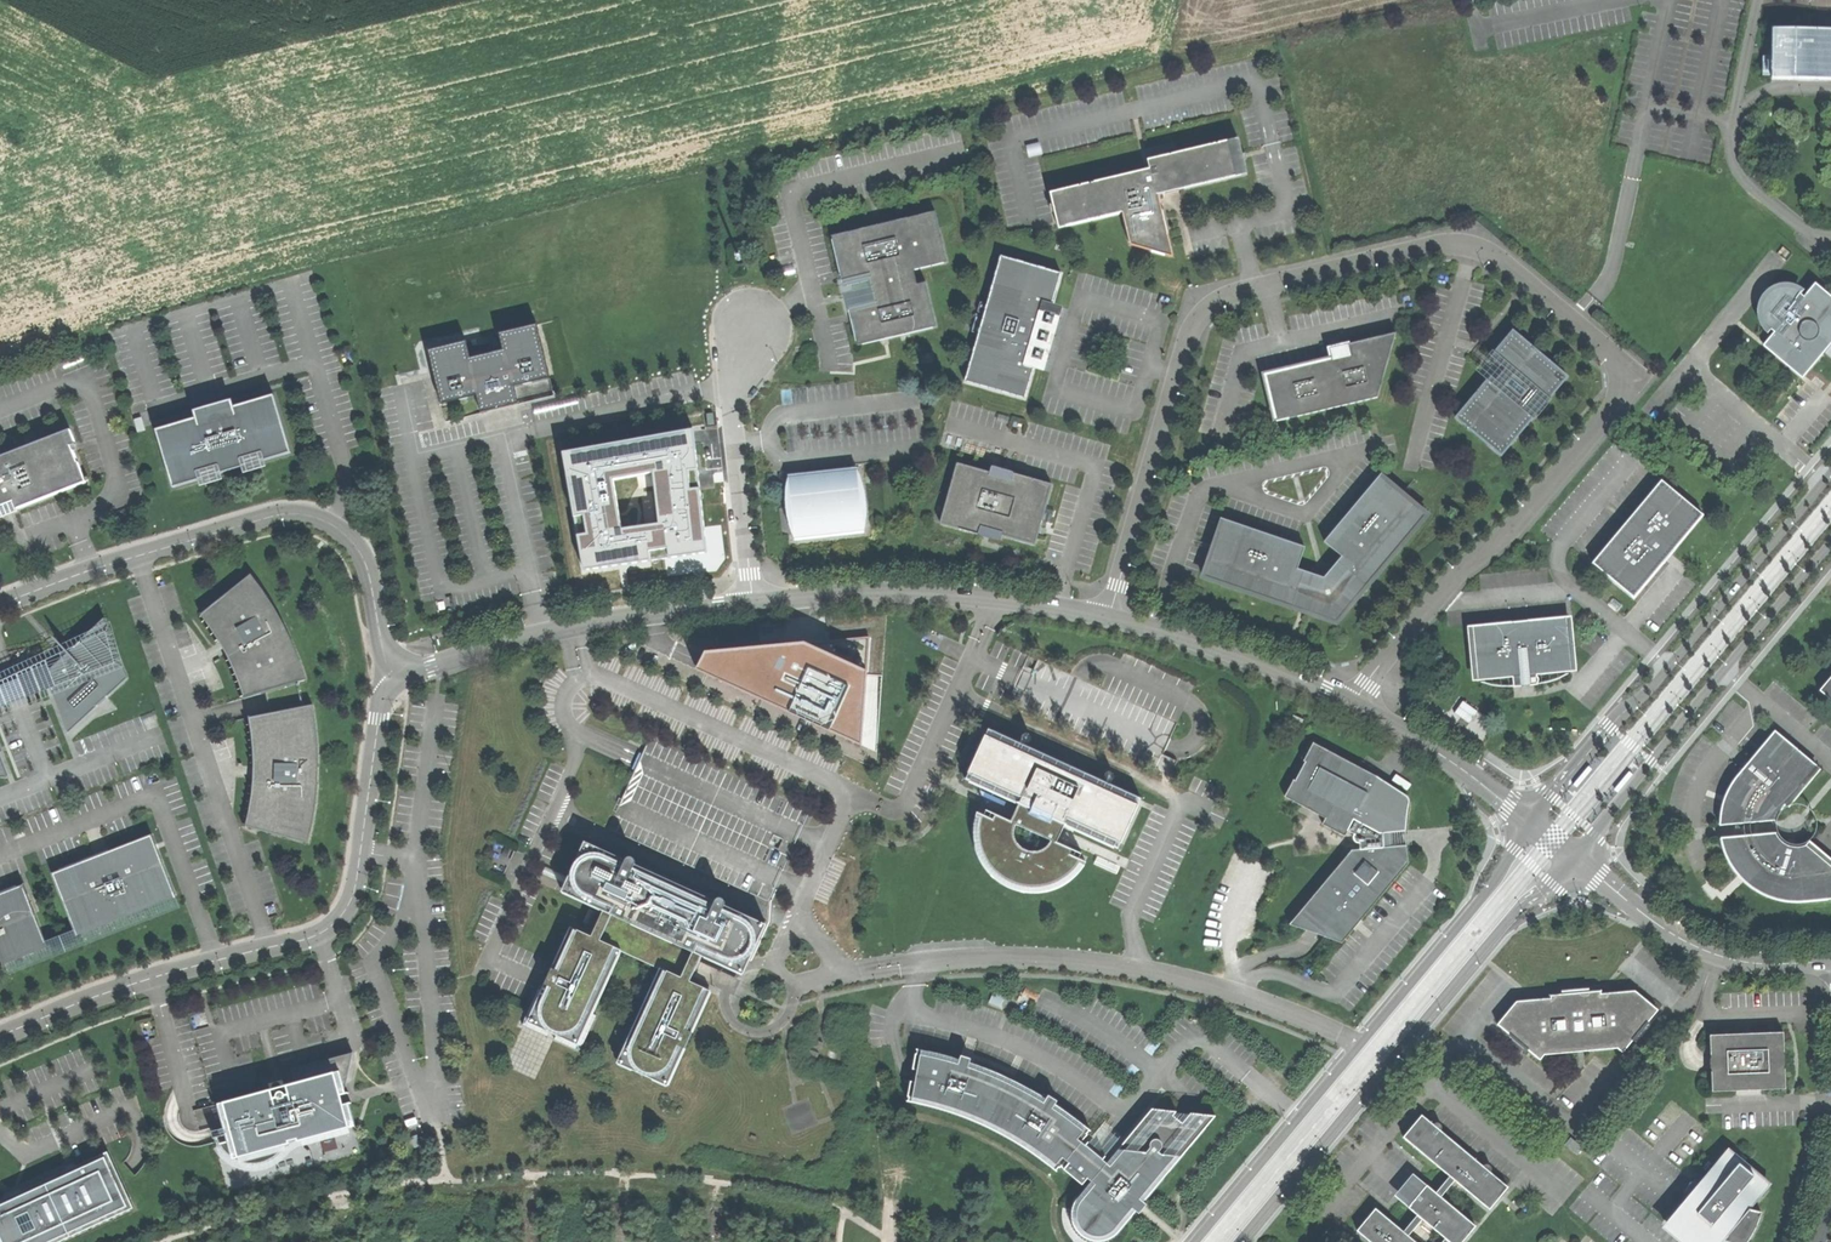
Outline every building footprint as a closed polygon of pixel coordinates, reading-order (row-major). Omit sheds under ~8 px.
[(1773,29),(1773,47),(1773,55),(1772,79),(1830,80),(1830,30),(1773,29)] [(1051,193),(1059,228),(1123,213),(1130,245),(1173,257),(1163,214),(1160,204),(1158,195),(1181,189),(1247,174),(1238,139),(1176,154),(1148,161),(1150,170),(1144,171),(1051,193)] [(872,227),(832,236),(844,286),(869,280),(872,293),(874,301),(849,307),(858,345),(936,327),(926,283),(917,285),(914,270),(947,262),(935,212),(883,224),(872,227)] [(965,382),(1025,399),(1034,369),(1034,368),(1024,365),(1043,302),(1052,305),(1053,304),(1061,274),(1001,256),(987,304),(979,334),(965,382)] [(1763,345),(1802,378),(1824,352),(1829,355),(1830,353),(1830,296),(1815,283),(1804,297),(1801,294),(1802,292),(1800,291),(1796,289),(1791,287),(1787,286),(1783,286),(1780,287),(1776,288),(1773,290),(1770,292),(1765,296),(1763,300),(1762,303),(1761,307),(1760,311),(1761,315),(1761,319),(1763,322),(1765,326),(1767,329),(1770,331),(1771,329),(1774,332),(1763,345)] [(972,332),(979,334),(987,304),(980,302),(972,332)] [(1063,307),(1053,304),(1052,305),(1043,302),(1024,365),(1034,368),(1034,369),(1044,371),(1055,336),(1063,307)] [(429,351),(442,405),(477,396),(481,413),(500,409),(519,404),(515,387),(550,379),(537,324),(500,334),(504,351),(470,359),(466,342),(429,351)] [(1491,376),(1456,418),(1469,429),(1469,430),(1473,426),(1490,441),(1487,445),(1488,445),(1501,456),(1536,414),(1537,415),(1537,414),(1534,412),(1543,401),(1546,404),(1547,403),(1546,402),(1567,377),(1513,331),(1490,357),(1505,369),(1501,375),(1496,380),(1491,376)] [(1273,407),(1276,422),(1378,398),(1396,333),(1347,344),(1349,355),(1302,366),(1303,370),(1292,373),(1291,369),(1262,376),(1269,408),(1273,407)] [(917,363),(933,362),(933,354),(917,354),(917,363)] [(198,417),(156,430),(173,488),(204,479),(202,473),(215,469),(217,475),(247,466),(246,460),(259,456),(260,462),(291,453),(274,395),(232,408),(229,408),(230,414),(217,417),(203,422),(201,417),(198,417)] [(134,419),(138,432),(145,430),(143,422),(142,417),(134,419)] [(70,430),(0,457),(0,507),(6,505),(14,502),(16,509),(85,482),(71,446),(75,444),(70,430)] [(583,571),(682,554),(707,551),(694,430),(563,452),(583,571)] [(957,463),(940,523),(978,534),(980,529),(989,531),(996,534),(1035,545),(1052,485),(1014,474),(1012,479),(957,463)] [(789,475),(790,482),(807,480),(806,475),(823,474),(823,479),(857,475),(856,468),(789,475)] [(793,509),(795,533),(863,526),(857,475),(823,479),(823,474),(806,475),(807,480),(790,482),(793,509)] [(1207,566),(1203,577),(1261,597),(1292,608),(1300,586),(1320,593),(1321,595),(1321,596),(1323,598),(1325,599),(1327,600),(1329,600),(1331,599),(1333,598),(1334,597),(1335,595),(1336,593),(1336,592),(1336,589),(1349,572),(1367,587),(1427,515),(1417,507),(1416,508),(1388,485),(1389,483),(1380,475),(1324,542),(1342,557),(1324,577),(1298,569),(1305,547),(1223,519),(1219,531),(1221,531),(1209,566),(1207,566)] [(1667,551),(1671,554),(1673,551),(1703,515),(1661,480),(1626,523),(1592,563),(1634,598),(1666,559),(1663,556),(1667,551)] [(863,533),(863,526),(795,533),(796,540),(863,533)] [(1362,592),(1367,587),(1349,572),(1336,589),(1336,592),(1336,593),(1335,595),(1334,597),(1333,598),(1331,599),(1329,600),(1327,600),(1325,599),(1323,598),(1321,596),(1321,595),(1320,593),(1300,586),(1292,608),(1298,610),(1302,611),(1307,613),(1336,623),(1357,598),(1362,592)] [(258,583),(251,574),(201,615),(209,625),(215,635),(221,645),(226,654),(232,665),(236,675),(240,685),(244,698),(265,692),(306,680),(300,661),(293,643),(288,632),(282,621),(276,609),(271,602),(265,593),(258,583)] [(1567,617),(1472,626),(1473,645),(1471,645),(1473,662),(1475,662),(1477,680),(1513,677),(1513,687),(1527,685),(1538,684),(1537,675),(1572,671),(1572,668),(1571,652),(1573,652),(1571,635),(1569,635),(1567,617)] [(128,679),(105,618),(46,674),(53,693),(55,698),(69,734),(97,708),(96,707),(108,696),(108,697),(128,679)] [(870,638),(705,652),(698,668),(860,744),(870,638)] [(1820,690),(1830,700),(1830,677),(1820,690)] [(309,692),(306,680),(265,692),(270,713),(313,706),(309,692)] [(270,713),(249,716),(251,729),(253,742),(254,756),(254,764),(254,772),(253,781),(252,792),(250,808),(246,827),(253,829),(308,843),(313,824),(315,811),(317,799),(318,786),(318,775),(318,763),(318,746),(316,730),(315,718),(313,706),(270,713)] [(1114,779),(1114,777),(1114,775),(1113,773),(1111,772),(1108,772),(1106,773),(1105,776),(1105,779),(1107,781),(1106,783),(1065,764),(1024,745),(1025,743),(1027,743),(1029,743),(1031,741),(1031,739),(1031,736),(1029,735),(1027,734),(1024,734),(1023,736),(1022,739),(1020,744),(989,729),(986,736),(1139,805),(1141,799),(1110,785),(1112,781),(1114,779)] [(1720,817),(1719,825),(1775,820),(1777,817),(1780,811),(1783,806),(1817,766),(1775,731),(1750,760),(1753,762),(1751,764),(1749,762),(1747,764),(1744,767),(1747,769),(1745,771),(1743,769),(1736,777),(1731,784),(1727,792),(1723,802),(1721,809),(1720,817)] [(986,736),(968,773),(1022,798),(1019,804),(1018,807),(1012,819),(1011,822),(986,810),(984,816),(977,813),(975,820),(974,825),(974,831),(974,835),(975,842),(976,848),(978,855),(981,861),(985,868),(990,873),(995,878),(1000,882),(1006,886),(1010,888),(1016,890),(1022,891),(1028,892),(1034,893),(1040,892),(1046,891),(1054,889),(1062,885),(1068,882),(1073,877),(1079,872),(1083,867),(1086,862),(1079,860),(1082,854),(1057,843),(1062,832),(1065,825),(1068,819),(1121,843),(1138,807),(1139,805),(986,736)] [(1294,780),(1285,797),(1301,805),(1304,800),(1328,813),(1322,824),(1345,836),(1348,831),(1354,834),(1353,836),(1353,837),(1353,839),(1354,841),(1355,842),(1357,843),(1359,843),(1360,849),(1352,850),(1290,924),(1307,930),(1313,923),(1327,934),(1325,937),(1342,943),(1358,923),(1409,863),(1406,845),(1384,847),(1384,840),(1383,833),(1406,831),(1407,816),(1408,805),(1409,803),(1409,801),(1408,798),(1406,796),(1394,788),(1377,776),(1313,743),(1303,761),(1306,762),(1296,781),(1294,780)] [(5,778),(8,778),(0,757),(0,778),(5,778)] [(1578,785),(1579,786),(1595,768),(1591,764),(1577,781),(1575,783),(1578,785)] [(1633,769),(1631,768),(1616,786),(1619,789),(1633,773),(1635,771),(1633,769)] [(966,780),(1019,804),(1022,798),(968,773),(966,780)] [(986,807),(1012,819),(1018,807),(979,790),(986,807)] [(1118,850),(1121,843),(1068,819),(1065,825),(1118,850)] [(1721,838),(1722,846),(1725,854),(1728,861),(1732,867),(1737,873),(1741,878),(1747,884),(1753,888),(1759,892),(1771,897),(1781,900),(1788,901),(1797,902),(1830,899),(1830,866),(1806,845),(1801,846),(1798,846),(1794,846),(1791,846),(1786,843),(1783,841),(1780,839),(1776,833),(1721,838)] [(102,854),(52,874),(56,883),(60,882),(67,900),(63,902),(74,931),(174,892),(163,863),(158,864),(151,846),(156,844),(152,835),(102,854)] [(562,893),(602,911),(606,903),(589,896),(585,894),(581,891),(578,888),(577,884),(575,880),(575,876),(576,870),(578,866),(581,863),(585,860),(589,858),(593,857),(597,857),(602,859),(623,868),(626,861),(585,842),(566,884),(562,893)] [(580,1021),(585,1010),(614,948),(619,950),(619,952),(620,952),(621,951),(660,969),(659,970),(661,971),(662,970),(667,972),(636,1041),(633,1046),(632,1051),(632,1056),(634,1061),(636,1064),(638,1067),(641,1069),(644,1071),(647,1072),(651,1073),(654,1073),(658,1072),(661,1071),(665,1069),(667,1066),(670,1062),(678,1045),(685,1048),(692,1032),(685,1029),(704,988),(690,981),(693,976),(698,978),(701,971),(704,965),(699,962),(702,956),(706,949),(726,958),(730,959),(733,960),(738,959),(741,958),(744,956),(746,955),(748,953),(750,950),(751,947),(753,943),(753,940),(753,937),(752,934),(751,931),(749,928),(746,925),(743,923),(722,913),(725,906),(726,904),(726,902),(725,901),(724,900),(723,899),(721,899),(720,899),(718,899),(717,900),(716,901),(712,909),(632,872),(636,864),(636,863),(636,861),(635,860),(634,858),(632,858),(631,858),(629,858),(628,859),(626,861),(623,868),(602,859),(597,857),(593,857),(589,858),(585,860),(581,863),(578,866),(576,870),(575,876),(575,880),(577,884),(578,888),(581,891),(585,894),(589,896),(606,903),(602,911),(592,936),(578,930),(565,961),(560,972),(552,968),(544,987),(551,991),(544,1008),(543,1013),(544,1018),(547,1024),(551,1028),(555,1031),(560,1032),(566,1032),(570,1031),(576,1027),(580,1021)] [(716,901),(636,864),(632,872),(712,909),(716,901)] [(390,882),(387,894),(400,897),(403,886),(390,882)] [(46,942),(35,913),(30,914),(23,896),(28,894),(24,885),(0,894),(0,960),(46,942)] [(766,925),(725,906),(722,913),(743,923),(746,925),(749,928),(751,931),(752,934),(753,937),(753,940),(753,943),(751,947),(750,950),(748,953),(746,955),(744,956),(741,958),(738,959),(733,960),(730,959),(726,958),(706,949),(702,956),(743,975),(747,968),(748,965),(766,925)] [(557,958),(552,968),(560,972),(578,930),(570,927),(557,958)] [(593,1013),(620,952),(619,952),(619,950),(614,948),(585,1010),(593,1013)] [(705,963),(704,965),(701,971),(698,978),(726,992),(734,996),(741,980),(705,963)] [(667,1087),(685,1048),(678,1045),(670,1062),(667,1066),(665,1069),(661,1071),(658,1072),(654,1073),(651,1073),(647,1072),(644,1071),(641,1069),(638,1067),(636,1064),(634,1061),(632,1056),(632,1051),(633,1046),(636,1041),(667,972),(662,970),(661,971),(659,970),(617,1063),(667,1087)] [(593,1013),(585,1010),(580,1021),(576,1027),(570,1031),(566,1032),(560,1032),(555,1031),(551,1028),(547,1024),(544,1018),(543,1013),(544,1008),(551,991),(544,987),(535,984),(527,980),(526,983),(533,986),(539,989),(522,1024),(548,1036),(549,1033),(556,1036),(554,1039),(580,1051),(596,1015),(593,1013)] [(711,991),(704,988),(685,1029),(692,1032),(711,991)] [(1517,1003),(1498,1025),(1539,1060),(1543,1055),(1584,1051),(1616,1048),(1622,1054),(1659,1011),(1637,992),(1601,996),(1601,992),(1576,994),(1551,997),(1552,1000),(1517,1003)] [(1712,1072),(1712,1091),(1736,1090),(1786,1089),(1784,1033),(1755,1034),(1753,1034),(1749,1033),(1749,1036),(1746,1036),(1744,1036),(1743,1033),(1740,1034),(1738,1035),(1710,1036),(1712,1072)] [(823,1043),(811,1038),(808,1045),(820,1050),(823,1043)] [(819,1053),(807,1049),(804,1055),(816,1060),(819,1053)] [(1077,1180),(1086,1188),(1078,1198),(1075,1201),(1074,1205),(1072,1209),(1072,1214),(1072,1218),(1073,1223),(1075,1228),(1077,1231),(1080,1234),(1083,1236),(1086,1238),(1090,1240),(1094,1241),(1099,1241),(1104,1241),(1109,1239),(1113,1237),(1117,1234),(1120,1231),(1136,1211),(1139,1214),(1143,1209),(1147,1205),(1144,1202),(1215,1116),(1195,1114),(1191,1113),(1183,1124),(1173,1116),(1176,1112),(1152,1109),(1107,1163),(1103,1160),(1103,1159),(1097,1154),(1101,1150),(1096,1146),(1092,1150),(1086,1145),(1086,1146),(1082,1142),(1091,1131),(1076,1119),(1064,1110),(1055,1105),(1058,1101),(1049,1096),(1047,1099),(1034,1091),(1020,1084),(1002,1075),(989,1070),(970,1063),(971,1059),(961,1056),(960,1060),(932,1052),(917,1049),(913,1070),(917,1070),(915,1083),(911,1082),(910,1084),(907,1101),(922,1105),(938,1108),(958,1115),(979,1123),(999,1133),(1018,1144),(1035,1155),(1057,1172),(1061,1167),(1077,1180)] [(353,1053),(291,1069),(294,1080),(295,1083),(291,1084),(289,1077),(277,1080),(265,1083),(267,1091),(219,1104),(229,1142),(221,1144),(224,1149),(229,1155),(232,1157),(236,1160),(243,1162),(247,1163),(252,1164),(257,1164),(262,1163),(267,1161),(274,1157),(278,1154),(282,1150),(284,1148),(289,1144),(294,1141),(301,1138),(353,1124),(348,1104),(344,1105),(341,1094),(346,1093),(345,1089),(353,1053)] [(1427,1185),(1408,1208),(1417,1215),(1403,1231),(1376,1208),(1357,1231),(1370,1241),(1449,1241),(1462,1241),(1476,1226),(1441,1197),(1455,1180),(1490,1210),(1508,1187),(1490,1172),(1491,1171),(1491,1170),(1492,1169),(1491,1168),(1491,1166),(1490,1165),(1488,1164),(1487,1164),(1485,1164),(1484,1165),(1483,1166),(1441,1131),(1441,1129),(1442,1128),(1442,1127),(1441,1125),(1440,1123),(1438,1123),(1436,1123),(1434,1124),(1433,1124),(1422,1115),(1403,1137),(1449,1176),(1437,1192),(1427,1185)] [(1583,1148),(1570,1137),(1565,1144),(1577,1155),(1583,1148)] [(1745,1234),(1749,1236),(1756,1224),(1761,1211),(1749,1208),(1767,1187),(1724,1151),(1696,1184),(1668,1217),(1699,1241),(1720,1241),(1722,1240),(1730,1241),(1743,1241),(1745,1234)] [(134,1208),(108,1152),(71,1169),(0,1201),(0,1241),(59,1241),(134,1208)] [(1408,1208),(1427,1185),(1413,1174),(1405,1183),(1394,1195),(1408,1208)] [(1668,1217),(1664,1222),(1687,1241),(1699,1241),(1668,1217)]
